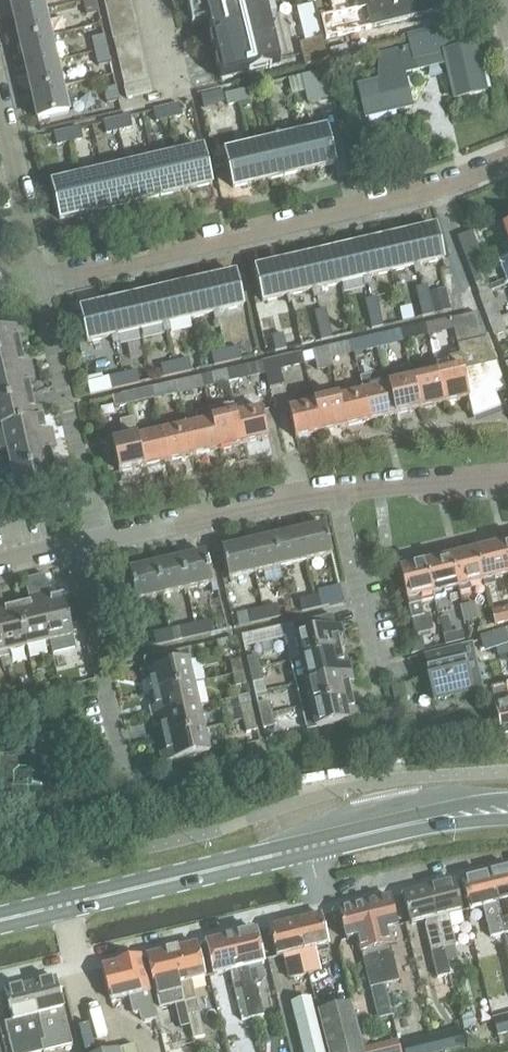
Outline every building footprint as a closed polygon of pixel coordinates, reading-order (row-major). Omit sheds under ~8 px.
[(15,16),(44,9),(42,0),(11,0),(15,16)] [(96,0),(86,0),(84,1),(87,15),(98,12),(96,0)] [(108,17),(133,11),(130,0),(127,0),(106,5),(108,17)] [(212,31),(209,32),(221,80),(281,65),(265,0),(205,0),(212,31)] [(359,10),(367,8),(372,28),(447,10),(444,0),(355,0),(359,10)] [(50,35),(44,9),(15,16),(21,42),(50,35)] [(133,11),(108,17),(111,28),(136,23),(133,11)] [(111,28),(114,40),(138,34),(136,23),(111,28)] [(138,34),(114,40),(117,52),(141,46),(138,34)] [(57,61),(50,35),(21,42),(27,68),(57,61)] [(92,38),(95,52),(108,49),(104,35),(92,38)] [(378,83),(359,88),(366,119),(412,108),(404,74),(429,68),(428,75),(432,75),(434,74),(436,74),(440,72),(436,66),(446,64),(455,100),(487,92),(475,46),(462,49),(455,37),(379,56),(378,83)] [(306,66),(307,66),(329,61),(323,38),(307,42),(300,44),(306,66)] [(117,52),(119,63),(143,57),(141,46),(117,52)] [(111,63),(108,49),(95,52),(98,66),(111,63)] [(146,69),(143,57),(119,63),(122,74),(146,69)] [(27,68),(33,94),(63,87),(57,61),(27,68)] [(122,74),(125,87),(149,81),(146,69),(122,74)] [(324,71),(303,76),(309,103),(330,98),(324,71)] [(125,87),(127,99),(152,93),(149,81),(125,87)] [(107,104),(119,101),(116,86),(104,89),(107,104)] [(69,113),(63,87),(33,94),(39,120),(69,113)] [(252,88),(238,91),(241,102),(255,99),(252,88)] [(238,91),(225,94),(228,105),(241,102),(238,91)] [(211,94),(200,96),(203,107),(213,105),(211,94)] [(179,103),(166,106),(169,119),(182,116),(179,103)] [(156,122),(169,119),(166,106),(153,109),(156,122)] [(130,115),(117,118),(120,130),(133,127),(130,115)] [(106,133),(120,130),(117,118),(104,121),(106,133)] [(80,127),(66,130),(69,142),(83,139),(80,127)] [(55,146),(69,142),(66,130),(54,133),(54,136),(43,138),(47,154),(57,151),(55,146)] [(327,130),(302,135),(310,170),(335,164),(327,130)] [(285,176),(310,170),(302,135),(277,141),(285,176)] [(277,141),(252,147),(260,181),(285,176),(277,141)] [(234,187),(260,181),(252,147),(226,153),(234,187)] [(204,150),(179,156),(186,189),(211,183),(204,150)] [(161,195),(186,189),(179,156),(153,162),(161,195)] [(136,201),(161,195),(153,162),(128,168),(136,201)] [(136,201),(128,168),(103,173),(111,207),(136,201)] [(103,173),(78,179),(86,213),(111,207),(103,173)] [(61,219),(86,213),(78,179),(53,185),(61,219)] [(436,229),(411,235),(418,265),(443,259),(436,229)] [(459,237),(471,269),(480,265),(477,257),(481,255),(473,232),(459,237)] [(392,271),(418,265),(411,235),(385,241),(392,271)] [(366,276),(377,274),(392,271),(385,241),(359,247),(366,276)] [(341,282),(366,276),(359,247),(334,253),(341,282)] [(308,259),(315,288),(341,282),(334,253),(308,259)] [(289,294),(315,288),(308,259),(283,264),(289,294)] [(257,270),(264,300),(289,294),(283,264),(257,270)] [(486,280),(480,265),(471,269),(476,284),(486,280)] [(236,276),(210,282),(216,311),(243,305),(236,276)] [(210,282),(184,287),(191,317),(216,311),(210,282)] [(417,288),(420,303),(431,300),(429,292),(428,286),(417,288)] [(184,287),(159,293),(166,323),(191,317),(184,287)] [(446,288),(429,292),(431,300),(435,313),(445,311),(451,310),(446,288)] [(159,293),(133,299),(140,329),(166,323),(159,293)] [(366,301),(369,315),(380,312),(377,298),(366,301)] [(133,299),(108,305),(115,335),(140,329),(133,299)] [(435,314),(435,313),(431,300),(420,303),(424,317),(435,314)] [(494,302),(484,306),(490,320),(500,316),(494,302)] [(89,341),(115,335),(108,305),(82,311),(89,341)] [(315,312),(318,326),(329,324),(326,309),(315,312)] [(381,315),(380,312),(369,315),(372,329),(383,326),(381,315)] [(478,313),(464,316),(471,342),(487,338),(478,313)] [(464,316),(451,319),(458,345),(471,342),(464,316)] [(506,332),(500,316),(490,320),(496,336),(506,332)] [(441,322),(426,326),(428,334),(443,331),(441,322)] [(24,334),(22,324),(0,329),(0,355),(22,350),(19,336),(24,334)] [(333,338),(329,324),(318,326),(321,341),(333,338)] [(403,340),(428,334),(426,326),(401,331),(403,340)] [(270,353),(287,349),(283,333),(266,337),(270,353)] [(392,334),(377,337),(380,348),(394,344),(392,334)] [(380,348),(377,337),(352,343),(354,353),(355,359),(364,357),(363,352),(380,348)] [(458,345),(460,354),(469,398),(473,418),(501,408),(496,393),(506,389),(487,338),(471,342),(458,345)] [(352,343),(328,348),(331,359),(354,353),(352,343)] [(239,347),(225,350),(228,362),(242,359),(239,347)] [(331,359),(328,348),(303,354),(305,364),(315,361),(317,371),(333,367),(331,359)] [(33,371),(31,363),(25,364),(22,350),(0,355),(0,379),(33,371)] [(214,366),(228,362),(225,350),(211,354),(214,366)] [(303,354),(265,363),(267,372),(270,387),(283,384),(280,369),(305,364),(303,354)] [(448,357),(451,371),(438,374),(445,404),(469,398),(460,354),(448,357)] [(189,359),(175,362),(178,374),(192,371),(189,359)] [(424,368),(411,371),(420,410),(445,404),(438,374),(435,360),(423,363),(424,368)] [(164,377),(178,374),(175,362),(161,365),(164,377)] [(265,363),(227,372),(229,381),(267,372),(265,363)] [(398,369),(401,383),(389,386),(396,416),(420,410),(411,371),(410,366),(398,369)] [(0,379),(0,403),(32,395),(29,381),(34,380),(33,371),(0,379)] [(138,371),(124,374),(127,386),(141,383),(138,371)] [(214,385),(229,381),(227,372),(212,376),(214,385)] [(373,375),(360,378),(363,392),(370,422),(396,416),(389,386),(385,372),(373,375)] [(113,389),(127,386),(124,374),(110,377),(113,389)] [(202,377),(177,383),(180,393),(204,388),(202,377)] [(155,399),(180,393),(177,383),(152,389),(155,398),(155,399)] [(128,394),(130,404),(155,398),(152,389),(128,394)] [(322,433),(315,403),(312,389),(298,392),(301,406),(288,409),(295,439),(322,433)] [(370,422),(363,392),(340,397),(347,427),(370,422)] [(115,407),(130,404),(128,394),(113,398),(115,407)] [(3,428),(44,419),(41,409),(36,410),(32,395),(0,403),(0,428),(3,428)] [(340,397),(315,403),(322,433),(347,427),(340,397)] [(234,404),(210,409),(219,450),(244,444),(237,414),(236,414),(234,404)] [(262,408),(237,414),(244,444),(269,438),(262,408)] [(199,423),(187,426),(194,456),(219,450),(210,409),(197,412),(199,423)] [(119,473),(144,467),(137,437),(138,437),(134,418),(120,421),(124,440),(112,443),(119,473)] [(46,432),(44,419),(3,428),(8,450),(54,439),(53,431),(46,432)] [(169,461),(194,456),(187,426),(162,431),(169,461)] [(137,437),(144,467),(169,461),(162,431),(138,437),(137,437)] [(56,447),(54,439),(8,450),(13,472),(54,463),(50,448),(56,447)] [(63,476),(57,478),(54,463),(13,472),(18,496),(65,486),(63,476)] [(325,525),(300,531),(306,561),(332,555),(325,525)] [(281,567),(306,561),(300,531),(274,537),(281,567)] [(274,537),(248,543),(255,573),(281,567),(274,537)] [(229,579),(255,573),(248,543),(222,549),(229,579)] [(507,576),(507,571),(501,544),(476,550),(485,587),(496,584),(494,579),(507,575),(507,576)] [(484,587),(485,587),(476,550),(451,556),(460,593),(471,591),(469,585),(483,581),(484,587)] [(205,553),(180,559),(187,590),(213,584),(205,553)] [(457,588),(459,593),(460,593),(451,556),(425,563),(434,600),(446,597),(445,591),(457,588)] [(162,596),(187,590),(180,559),(154,565),(162,596)] [(422,603),(434,600),(425,563),(400,569),(408,601),(410,606),(412,619),(414,619),(417,634),(432,630),(429,615),(425,616),(422,603)] [(136,602),(162,596),(154,565),(129,571),(136,602)] [(45,575),(35,577),(49,642),(50,642),(51,646),(53,654),(76,649),(73,636),(70,624),(66,605),(64,596),(50,599),(45,575)] [(30,603),(17,606),(26,647),(46,643),(47,647),(51,646),(50,642),(49,642),(35,577),(24,579),(30,603)] [(323,595),(314,596),(317,608),(343,602),(339,586),(322,590),(323,595)] [(5,657),(9,656),(8,651),(26,647),(17,606),(4,609),(0,589),(0,636),(5,657)] [(302,612),(317,608),(314,596),(300,600),(302,612)] [(78,603),(66,605),(70,624),(82,621),(78,603)] [(473,604),(463,606),(467,622),(476,619),(473,604)] [(277,605),(263,608),(266,621),(280,617),(277,605)] [(507,623),(507,622),(507,606),(491,611),(495,626),(507,623)] [(251,624),(266,621),(263,608),(248,611),(251,624)] [(291,625),(282,627),(290,661),(291,661),(340,649),(337,635),(343,634),(341,627),(336,628),(333,615),(291,625)] [(209,621),(195,624),(198,636),(212,632),(209,621)] [(198,636),(195,624),(180,628),(182,639),(198,636)] [(480,637),(480,640),(484,652),(496,648),(507,645),(507,643),(507,642),(507,638),(505,629),(481,637),(480,637)] [(156,645),(172,642),(170,630),(154,634),(156,645)] [(462,631),(444,635),(446,645),(465,641),(462,631)] [(418,639),(409,641),(412,653),(425,650),(423,642),(418,639)] [(448,649),(426,654),(431,677),(429,677),(435,699),(458,694),(472,690),(483,688),(476,659),(473,643),(448,649)] [(496,648),(498,657),(507,654),(507,645),(496,648)] [(146,670),(142,671),(144,679),(149,678),(153,693),(194,683),(189,665),(188,660),(192,659),(189,648),(172,653),(174,664),(168,665),(166,654),(144,659),(146,670)] [(344,665),(340,649),(291,661),(296,684),(352,671),(350,663),(344,665)] [(498,657),(504,684),(507,698),(507,697),(507,654),(498,657)] [(247,658),(250,671),(261,668),(258,655),(247,658)] [(231,662),(233,675),(244,672),(241,659),(231,662)] [(263,681),(261,668),(250,671),(253,683),(263,681)] [(353,679),(352,671),(296,684),(302,706),(351,694),(348,681),(353,679)] [(244,672),(233,675),(216,679),(219,688),(236,684),(236,687),(247,685),(244,672)] [(151,708),(153,717),(199,707),(194,683),(153,693),(156,707),(151,708)] [(355,710),(351,694),(302,706),(307,731),(362,718),(360,709),(355,710)] [(258,704),(261,716),(271,714),(268,701),(258,704)] [(494,707),(502,739),(506,738),(507,739),(507,703),(494,707)] [(241,708),(244,720),(254,718),(252,705),(241,708)] [(160,724),(163,739),(204,730),(199,707),(153,717),(155,725),(160,724)] [(274,726),(271,714),(261,716),(263,729),(274,726)] [(257,730),(254,718),(244,720),(247,733),(257,730)] [(210,753),(204,730),(163,739),(167,753),(161,755),(163,764),(210,753)] [(488,872),(504,935),(507,935),(507,867),(488,872)] [(491,938),(504,935),(488,872),(462,879),(469,910),(485,906),(486,910),(484,910),(491,938)] [(454,880),(428,887),(450,975),(452,974),(446,948),(456,946),(448,915),(462,912),(454,880)] [(440,978),(450,975),(428,887),(403,893),(411,925),(425,921),(440,978)] [(390,896),(365,903),(385,984),(399,981),(387,931),(398,928),(390,896)] [(339,909),(347,941),(358,938),(378,1019),(392,1016),(385,984),(365,903),(339,909)] [(321,914),(295,920),(308,973),(317,970),(312,949),(329,945),(321,914)] [(295,920),(270,927),(277,958),(283,956),(288,978),(308,973),(295,920)] [(256,930),(231,936),(251,1019),(264,1016),(257,986),(261,985),(267,979),(262,964),(264,963),(256,930)] [(242,1021),(251,1019),(231,936),(206,942),(215,975),(230,972),(242,1021)] [(196,944),(171,950),(190,1025),(194,1039),(205,1036),(195,999),(191,980),(204,977),(196,944)] [(175,1005),(181,1027),(190,1025),(171,950),(146,956),(155,989),(159,1009),(175,1005)] [(156,1019),(140,957),(102,966),(111,1001),(129,997),(133,1014),(139,1012),(140,1020),(144,1022),(156,1019)] [(44,1051),(73,1045),(66,1015),(64,1015),(63,1009),(64,1009),(56,977),(31,984),(45,1041),(42,1042),(44,1051)] [(5,990),(13,1022),(5,1023),(12,1051),(44,1051),(42,1042),(45,1041),(31,984),(5,990)] [(311,998),(292,1003),(304,1051),(324,1051),(311,998)] [(352,1003),(318,1011),(328,1051),(364,1051),(352,1003)] [(498,1035),(507,1033),(507,1015),(493,1018),(498,1035)] [(435,1035),(439,1051),(445,1051),(466,1047),(461,1028),(435,1035)] [(402,1043),(404,1051),(439,1051),(435,1035),(402,1043)]
